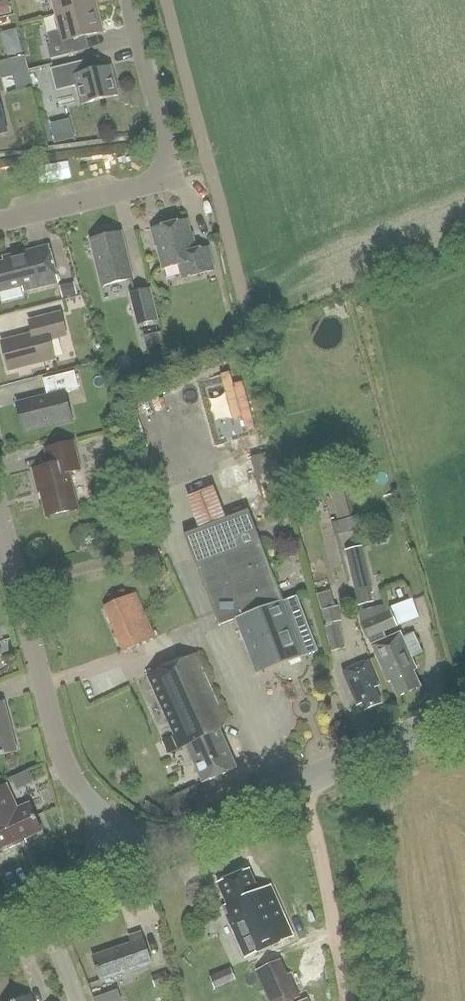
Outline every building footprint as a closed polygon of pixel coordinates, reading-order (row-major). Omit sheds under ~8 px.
[(0,2),(0,16),(13,13),(10,0),(9,0),(0,2)] [(58,15),(96,5),(95,0),(54,0),(58,15)] [(96,5),(58,15),(62,31),(48,34),(51,44),(48,45),(51,59),(78,53),(75,39),(103,32),(96,5)] [(31,54),(4,57),(6,74),(20,72),(21,85),(35,83),(31,54)] [(119,96),(112,67),(86,73),(83,62),(52,69),(57,91),(77,86),(82,105),(119,96)] [(70,113),(49,118),(54,139),(71,135),(72,138),(84,135),(83,130),(74,132),(70,113)] [(152,229),(156,247),(158,247),(164,270),(180,266),(183,279),(215,271),(209,248),(196,251),(188,221),(152,229)] [(103,287),(134,280),(122,233),(91,240),(103,287)] [(33,256),(32,251),(15,255),(16,260),(0,264),(0,293),(23,287),(24,292),(59,283),(51,251),(33,256)] [(61,285),(64,297),(78,294),(75,282),(61,285)] [(130,293),(138,325),(160,320),(152,288),(130,293)] [(9,372),(56,360),(51,341),(67,337),(61,313),(29,321),(33,334),(2,342),(9,372)] [(145,336),(153,371),(170,366),(162,331),(145,336)] [(24,432),(54,425),(55,427),(73,423),(65,394),(80,390),(75,372),(44,380),(48,397),(17,405),(24,432)] [(46,450),(50,467),(33,471),(39,492),(41,492),(47,518),(78,510),(69,473),(81,471),(74,443),(46,450)] [(246,501),(272,495),(263,460),(238,466),(246,501)] [(304,498),(307,510),(324,507),(321,494),(304,498)] [(285,502),(270,506),(274,520),(289,516),(285,502)] [(351,503),(339,505),(345,532),(363,528),(361,515),(355,516),(351,503)] [(318,651),(297,596),(284,600),(249,510),(185,535),(220,626),(237,619),(256,668),(283,658),(285,664),(318,651)] [(346,549),(359,604),(375,601),(373,593),(374,593),(363,545),(346,549)] [(136,592),(103,607),(123,652),(156,637),(136,592)] [(402,634),(389,640),(384,631),(397,626),(392,610),(389,611),(387,605),(359,611),(369,639),(391,687),(398,684),(402,693),(417,686),(410,671),(417,667),(402,634)] [(325,625),(332,651),(347,647),(340,622),(342,621),(338,606),(324,610),(328,625),(325,625)] [(168,754),(178,750),(185,747),(202,783),(234,768),(213,722),(222,718),(192,655),(144,678),(172,737),(163,741),(168,754)] [(368,710),(381,704),(382,704),(374,687),(378,685),(368,662),(346,672),(360,705),(365,703),(368,710)] [(18,751),(5,702),(0,703),(0,756),(18,751)] [(20,785),(37,780),(34,769),(17,774),(20,785)] [(27,841),(25,838),(42,831),(30,804),(18,809),(7,785),(0,788),(0,853),(27,841)] [(175,796),(179,805),(195,798),(191,789),(175,796)] [(244,960),(293,939),(270,887),(259,892),(249,870),(217,884),(227,906),(221,908),(244,960)] [(206,912),(210,921),(219,917),(215,908),(206,912)] [(102,983),(153,966),(143,934),(129,939),(131,945),(94,958),(102,983)] [(256,971),(270,1000),(297,1000),(296,998),(302,996),(292,973),(290,974),(283,959),(256,971)] [(231,967),(211,976),(217,989),(237,980),(231,967)]
